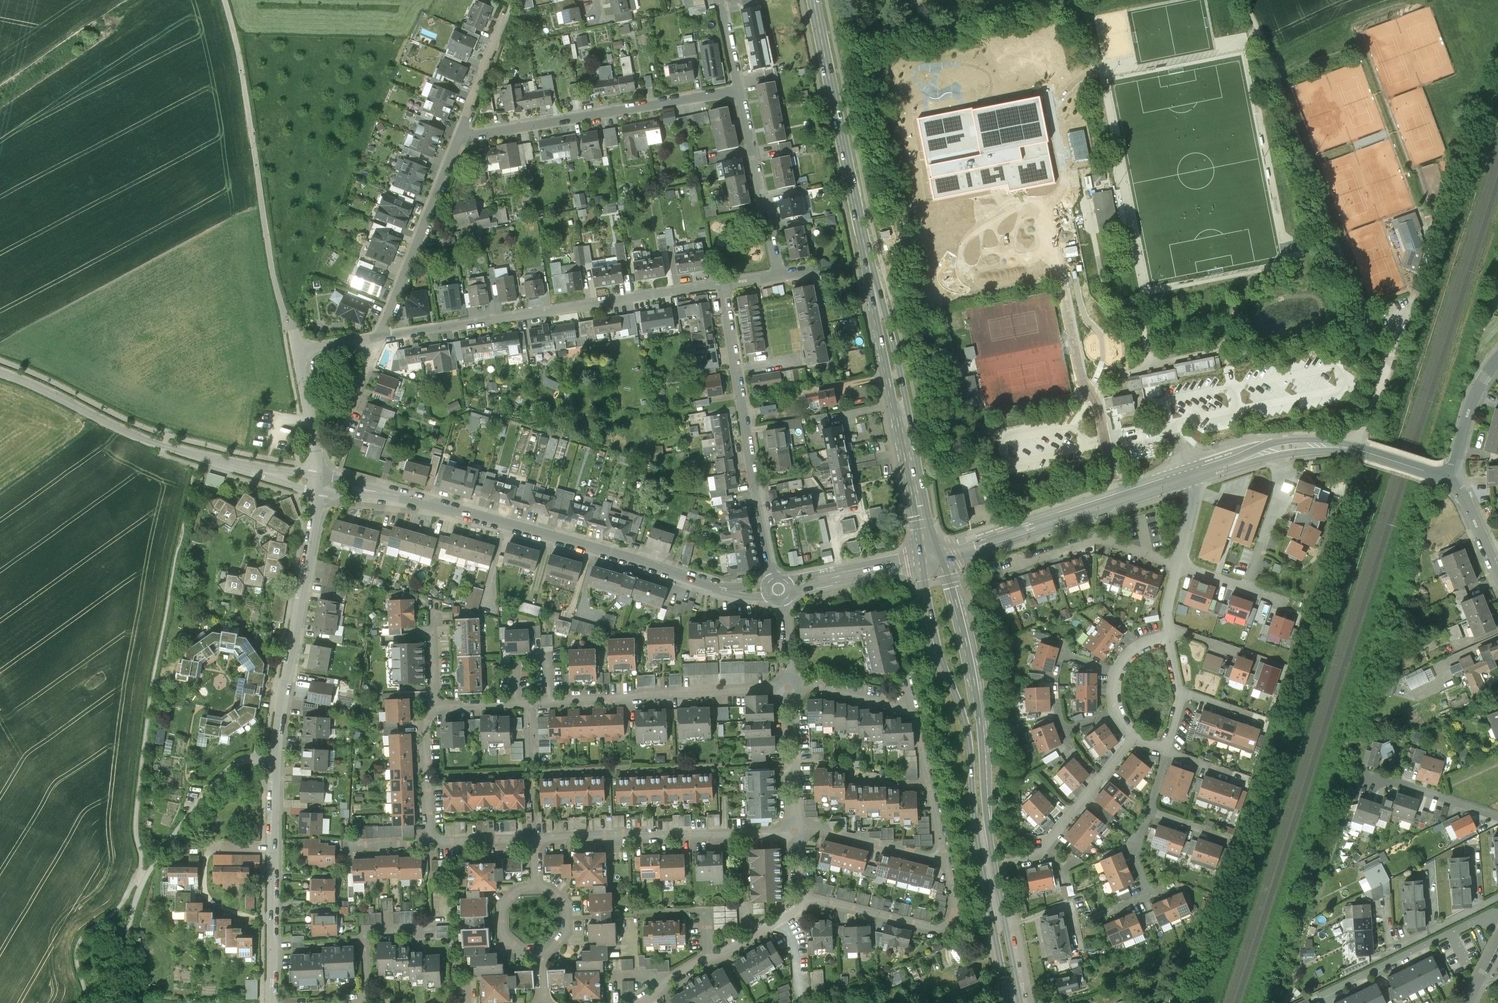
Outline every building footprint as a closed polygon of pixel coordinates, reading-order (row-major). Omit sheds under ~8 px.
[(564,1),(566,11),(576,9),(574,0),(568,0),(564,1)] [(611,1),(612,7),(613,7),(614,14),(614,15),(615,15),(628,12),(628,11),(630,11),(635,10),(633,0),(617,0),(611,1)] [(742,8),(755,7),(754,0),(741,0),(742,8)] [(576,9),(566,11),(564,1),(556,2),(558,13),(562,12),(563,12),(565,24),(581,21),(580,21),(579,14),(578,9),(576,9)] [(477,2),(468,24),(477,28),(483,30),(492,8),(477,2)] [(760,7),(742,11),(748,40),(766,37),(760,7)] [(628,12),(615,15),(616,23),(632,20),(630,11),(628,11),(628,12)] [(468,24),(465,23),(462,28),(469,31),(475,33),(477,28),(468,24)] [(629,24),(620,25),(621,33),(630,33),(629,24)] [(467,37),(454,31),(449,43),(450,44),(448,48),(469,57),(470,57),(473,49),(474,50),(478,41),(467,37)] [(475,33),(469,31),(467,37),(478,41),(480,36),(475,33)] [(578,47),(589,44),(586,34),(575,38),(578,47)] [(766,37),(748,40),(754,69),(771,66),(766,37)] [(694,44),(682,46),(683,56),(696,54),(694,44)] [(709,49),(699,51),(700,59),(703,59),(702,58),(711,57),(709,49)] [(469,57),(456,51),(454,57),(462,61),(467,62),(469,57)] [(454,57),(446,54),(444,59),(445,60),(460,66),(462,61),(454,57)] [(711,57),(702,58),(703,59),(706,78),(722,76),(718,55),(711,57)] [(629,57),(621,58),(624,77),(619,78),(621,93),(635,90),(629,57)] [(460,66),(445,60),(439,74),(462,83),(467,69),(460,66)] [(692,62),(669,66),(672,84),(695,80),(692,62)] [(611,66),(599,69),(601,81),(593,82),(595,97),(621,93),(619,78),(613,79),(611,66)] [(552,76),(543,78),(544,90),(536,92),(538,107),(552,104),(551,98),(555,98),(552,76)] [(650,76),(644,77),(646,89),(652,88),(650,76)] [(448,84),(432,78),(430,83),(433,85),(446,90),(448,84)] [(775,82),(757,85),(763,115),(780,111),(775,82)] [(536,92),(529,93),(528,83),(509,86),(510,90),(507,91),(506,90),(504,90),(504,91),(501,91),(502,101),(505,101),(507,112),(515,110),(516,113),(520,112),(521,111),(521,110),(538,107),(536,92)] [(578,84),(569,85),(572,101),(580,99),(578,84)] [(446,90),(433,85),(428,98),(452,107),(457,94),(446,90)] [(491,93),(488,94),(480,112),(483,113),(494,111),(491,93)] [(588,93),(580,95),(582,105),(590,104),(588,93)] [(452,107),(428,98),(423,111),(434,115),(447,120),(452,107)] [(1039,99),(917,121),(933,201),(1006,185),(1008,190),(1054,181),(1039,99)] [(727,107),(710,111),(719,151),(738,147),(733,126),(731,126),(727,107)] [(434,115),(423,111),(421,116),(430,120),(432,121),(434,115)] [(780,111),(763,115),(768,144),(786,140),(780,111)] [(675,112),(663,114),(665,124),(680,121),(680,118),(676,118),(675,112)] [(708,112),(687,116),(689,128),(710,124),(708,112)] [(421,116),(417,115),(415,120),(420,123),(428,125),(430,120),(421,116)] [(687,116),(680,118),(680,121),(683,135),(690,134),(689,128),(687,116)] [(658,121),(645,123),(649,145),(662,142),(658,121)] [(428,125),(420,123),(415,136),(437,144),(443,131),(428,125)] [(645,123),(622,127),(628,160),(638,159),(636,151),(649,149),(649,145),(645,123)] [(615,128),(603,130),(607,148),(618,146),(615,128)] [(597,131),(582,134),(586,161),(602,159),(602,158),(599,140),(597,131)] [(576,135),(562,137),(565,151),(570,151),(571,159),(580,157),(576,135)] [(437,144),(415,136),(410,149),(421,153),(432,157),(437,144)] [(562,137),(548,140),(548,141),(540,142),(543,160),(553,158),(552,154),(565,151),(562,137)] [(605,139),(599,140),(602,158),(608,157),(605,139)] [(515,143),(498,146),(499,148),(501,162),(502,167),(519,163),(516,145),(515,143)] [(530,143),(523,144),(526,160),(532,159),(530,143)] [(523,144),(516,145),(519,163),(526,162),(526,160),(523,144)] [(410,149),(405,146),(402,152),(411,155),(419,159),(421,153),(410,149)] [(499,148),(485,150),(488,164),(501,162),(499,148)] [(695,166),(707,165),(705,149),(693,151),(695,166)] [(485,150),(472,152),(477,184),(486,183),(483,165),(488,164),(485,150)] [(427,162),(419,159),(411,155),(409,161),(425,167),(427,162)] [(789,156),(771,159),(777,189),(795,186),(789,156)] [(740,159),(723,163),(727,178),(744,175),(740,159)] [(409,161),(406,160),(400,173),(423,182),(428,169),(425,167),(409,161)] [(1436,177),(1436,167),(1426,167),(1425,176),(1436,177)] [(423,182),(400,173),(395,186),(405,190),(418,195),(423,182)] [(744,175),(727,178),(733,207),(750,204),(744,175)] [(395,186),(392,185),(390,190),(400,194),(403,195),(405,190),(395,186)] [(1109,188),(1090,192),(1097,221),(1116,217),(1109,188)] [(403,195),(400,194),(397,199),(412,205),(414,200),(403,195)] [(397,199),(385,195),(381,206),(409,217),(413,206),(412,205),(397,199)] [(802,196),(779,201),(783,219),(806,214),(802,196)] [(475,202),(463,204),(464,207),(454,209),(452,212),(453,216),(456,218),(457,218),(458,225),(467,223),(467,224),(475,222),(474,221),(478,220),(489,218),(488,210),(477,212),(475,202)] [(409,217),(381,206),(376,217),(388,222),(403,228),(404,228),(409,217)] [(1406,251),(1401,266),(1417,271),(1423,246),(1417,231),(1422,230),(1415,212),(1391,221),(1403,252),(1406,251)] [(489,218),(478,220),(480,230),(498,226),(497,219),(490,220),(489,218)] [(403,228),(388,222),(386,227),(391,229),(401,233),(403,228)] [(386,227),(374,223),(372,228),(377,231),(377,230),(389,235),(391,229),(386,227)] [(804,226),(786,230),(792,260),(810,257),(804,226)] [(389,235),(377,230),(377,231),(372,243),(395,252),(400,239),(389,235)] [(395,252),(372,243),(368,255),(378,259),(389,264),(390,264),(395,252)] [(624,243),(615,244),(618,262),(627,261),(624,243)] [(702,243),(694,244),(695,253),(690,254),(692,273),(707,270),(705,257),(702,243)] [(590,246),(583,247),(585,264),(592,263),(590,246)] [(690,254),(675,256),(678,275),(692,273),(690,254)] [(663,258),(648,261),(651,279),(665,277),(663,258)] [(389,264),(378,259),(375,266),(386,270),(389,264)] [(374,265),(363,261),(361,268),(371,272),(374,265)] [(648,261),(634,263),(637,281),(651,279),(648,261)] [(561,262),(551,264),(553,276),(562,275),(561,262)] [(621,265),(607,267),(610,285),(624,283),(621,265)] [(357,267),(353,275),(357,277),(353,285),(378,295),(384,278),(371,272),(361,268),(357,267)] [(607,267),(593,269),(596,288),(610,285),(607,267)] [(562,275),(553,276),(556,294),(583,289),(580,272),(562,275)] [(513,277),(497,279),(500,302),(516,300),(513,277)] [(541,279),(525,282),(528,299),(544,296),(541,279)] [(486,284),(469,287),(470,294),(472,307),(489,305),(486,284)] [(457,285),(440,287),(441,295),(439,296),(440,303),(442,303),(444,311),(460,309),(457,285)] [(814,286),(793,290),(808,366),(829,362),(814,286)] [(426,291),(410,293),(412,306),(407,306),(409,317),(429,314),(426,291)] [(356,299),(345,295),(341,306),(340,306),(337,314),(344,317),(344,316),(359,322),(359,320),(361,321),(364,312),(363,312),(364,309),(365,310),(365,309),(361,308),(363,303),(362,302),(364,299),(362,299),(364,296),(359,294),(356,299)] [(756,295),(738,297),(747,355),(765,352),(756,295)] [(375,300),(364,296),(362,299),(364,299),(362,302),(363,303),(361,308),(365,309),(365,310),(371,312),(375,300)] [(709,302),(694,305),(696,317),(697,319),(711,317),(709,302)] [(694,305),(685,306),(687,318),(690,318),(696,317),(694,305)] [(653,311),(641,312),(642,322),(644,333),(675,328),(673,318),(677,317),(676,310),(672,310),(672,308),(659,310),(659,307),(653,308),(653,311)] [(846,309),(841,310),(845,330),(850,329),(846,309)] [(634,314),(626,315),(628,329),(630,336),(638,334),(636,323),(634,314)] [(626,315),(607,318),(609,332),(628,329),(626,315)] [(711,317),(697,319),(696,317),(690,318),(691,328),(692,334),(713,330),(711,317)] [(607,318),(585,322),(587,335),(588,343),(597,341),(596,334),(609,332),(607,318)] [(573,323),(551,327),(555,350),(555,351),(560,350),(560,348),(566,347),(566,349),(577,347),(574,326),(573,323)] [(574,326),(577,347),(583,346),(581,336),(580,325),(574,326)] [(551,327),(530,330),(533,353),(555,350),(551,327)] [(692,334),(691,334),(694,354),(717,351),(713,330),(692,334)] [(524,331),(518,332),(520,347),(526,346),(524,331)] [(518,332),(492,336),(494,350),(507,348),(509,356),(521,354),(520,347),(518,332)] [(492,336),(461,341),(464,359),(464,363),(474,361),(473,353),(494,350),(492,336)] [(461,341),(454,342),(457,360),(464,359),(461,341)] [(448,343),(451,365),(457,364),(457,360),(454,342),(448,343)] [(418,343),(413,343),(413,348),(406,349),(408,364),(421,362),(419,347),(418,343)] [(448,343),(419,347),(421,362),(422,362),(434,360),(436,373),(452,370),(451,365),(448,343)] [(966,357),(975,356),(973,346),(965,347),(966,357)] [(406,349),(397,350),(400,370),(409,369),(408,364),(406,349)] [(1215,356),(1175,364),(1176,369),(1141,375),(1141,378),(1129,380),(1130,390),(1132,390),(1133,394),(1137,410),(1152,408),(1150,400),(1147,401),(1144,387),(1179,381),(1178,376),(1217,368),(1215,356)] [(718,362),(697,365),(698,371),(719,368),(718,362)] [(805,368),(793,370),(795,382),(806,380),(805,368)] [(780,372),(783,386),(789,385),(786,371),(780,372)] [(780,372),(751,377),(753,391),(783,386),(780,372)] [(720,374),(706,377),(709,397),(724,395),(720,374)] [(398,381),(381,375),(375,392),(382,394),(392,398),(394,393),(396,393),(397,392),(399,388),(398,386),(397,386),(398,381)] [(545,376),(543,383),(554,388),(557,381),(545,376)] [(973,376),(962,379),(968,406),(980,404),(973,376)] [(834,389),(818,392),(820,399),(822,408),(838,404),(834,389)] [(806,395),(808,402),(820,399),(818,392),(806,395)] [(392,398),(382,394),(380,400),(397,406),(399,400),(392,398)] [(1114,398),(1113,398),(1115,407),(1118,407),(1119,414),(1137,410),(1133,394),(1114,398)] [(1114,396),(1105,398),(1107,409),(1115,407),(1113,398),(1114,398),(1114,396)] [(450,413),(462,407),(458,399),(446,405),(450,413)] [(710,405),(709,399),(693,402),(694,408),(710,405)] [(383,408),(367,402),(364,411),(380,417),(383,408)] [(758,405),(759,413),(776,412),(775,403),(758,405)] [(1496,408),(1490,429),(1497,432),(1497,409),(1496,408)] [(380,417),(364,411),(361,420),(377,426),(380,417)] [(477,430),(482,414),(472,411),(467,427),(477,430)] [(706,412),(694,414),(695,420),(707,418),(706,412)] [(726,414),(710,416),(713,433),(715,432),(729,430),(726,414)] [(828,419),(821,420),(823,429),(830,428),(828,419)] [(377,426),(361,420),(357,429),(379,436),(381,432),(376,431),(377,426)] [(787,421),(775,423),(776,430),(784,429),(785,430),(789,429),(787,421)] [(866,430),(865,423),(858,424),(859,431),(866,430)] [(830,428),(823,429),(827,450),(846,446),(842,426),(830,428)] [(379,436),(357,429),(354,438),(371,443),(366,456),(378,460),(386,438),(379,436)] [(776,430),(765,432),(768,452),(788,449),(785,430),(784,429),(776,430)] [(1490,429),(1484,451),(1495,454),(1497,455),(1497,432),(1490,429)] [(729,430),(715,432),(717,446),(731,443),(729,430)] [(541,434),(538,442),(546,444),(548,437),(541,434)] [(554,457),(558,438),(549,436),(545,455),(554,457)] [(563,460),(569,440),(561,437),(554,457),(563,460)] [(717,446),(703,448),(704,454),(718,452),(719,459),(733,457),(731,443),(717,446)] [(846,446),(827,450),(830,464),(831,469),(850,465),(846,446)] [(788,449),(768,452),(771,473),(791,470),(788,449)] [(441,457),(434,455),(430,467),(438,468),(441,457)] [(733,457),(719,459),(716,459),(719,476),(735,473),(733,463),(734,463),(733,457)] [(387,460),(382,472),(389,474),(393,462),(387,460)] [(430,469),(407,462),(403,478),(426,484),(430,469)] [(830,464),(822,465),(822,467),(817,468),(818,472),(831,469),(830,464)] [(455,473),(446,470),(441,488),(450,490),(450,491),(461,494),(468,468),(457,465),(455,473)] [(850,465),(831,469),(832,475),(835,489),(854,485),(850,465)] [(1488,467),(1488,485),(1497,484),(1497,467),(1488,467)] [(479,471),(468,468),(461,494),(472,497),(473,494),(475,485),(479,471)] [(963,489),(979,484),(975,471),(959,475),(963,489)] [(719,476),(715,476),(717,490),(726,489),(737,487),(735,473),(719,476)] [(802,479),(788,482),(789,488),(790,490),(803,487),(802,479)] [(1315,487),(1304,483),(1304,482),(1299,480),(1299,481),(1298,481),(1296,488),(1294,487),(1292,489),(1291,491),(1294,494),(1292,500),(1299,503),(1296,511),(1297,511),(1293,523),(1292,523),(1288,536),(1297,539),(1296,543),(1291,541),(1286,552),(1302,560),(1306,553),(1301,551),(1303,546),(1301,546),(1303,542),(1312,547),(1320,531),(1317,529),(1319,525),(1320,521),(1324,522),(1327,503),(1317,502),(1319,497),(1318,497),(1321,489),(1315,487)] [(489,498),(489,499),(500,502),(505,484),(494,481),(491,489),(489,498)] [(788,482),(776,484),(777,490),(789,488),(788,482)] [(516,487),(505,484),(500,502),(511,505),(514,496),(516,487)] [(483,487),(475,485),(473,494),(481,496),(483,487)] [(854,485),(835,489),(838,503),(839,509),(858,505),(854,485)] [(491,489),(483,487),(481,496),(489,498),(491,489)] [(979,487),(970,490),(975,507),(983,505),(979,487)] [(726,489),(717,490),(709,491),(711,498),(727,496),(726,489)] [(1216,506),(1198,557),(1218,564),(1227,539),(1250,547),(1267,496),(1247,489),(1239,514),(1216,506)] [(775,490),(769,492),(771,503),(778,502),(775,490)] [(544,495),(532,491),(530,500),(528,509),(527,510),(539,513),(544,495)] [(277,541),(271,540),(262,546),(268,552),(266,564),(258,568),(247,566),(246,572),(238,576),(228,574),(227,581),(219,584),(225,593),(243,596),(245,585),(263,588),(265,576),(282,579),(285,568),(279,560),(287,555),(289,543),(284,542),(286,536),(292,526),(274,515),(277,511),(267,505),(258,507),(255,498),(245,492),(236,507),(221,498),(211,500),(214,508),(211,514),(217,517),(219,527),(226,523),(232,527),(238,518),(246,514),(257,521),(257,530),(267,527),(268,525),(279,531),(277,541)] [(962,494),(949,497),(954,525),(958,527),(968,524),(962,494)] [(555,498),(544,495),(539,513),(550,516),(550,515),(554,501),(555,498)] [(811,495),(791,499),(795,518),(815,514),(814,507),(811,495)] [(522,498),(514,496),(511,505),(520,507),(522,498)] [(530,500),(522,498),(520,507),(528,509),(530,500)] [(778,502),(771,503),(775,522),(795,518),(791,499),(778,502)] [(562,503),(554,501),(550,515),(558,518),(560,509),(562,503)] [(734,501),(727,502),(728,511),(735,510),(734,501)] [(582,505),(571,502),(570,504),(562,502),(562,503),(560,509),(569,511),(566,520),(577,523),(582,505)] [(838,503),(827,505),(828,511),(839,509),(838,503)] [(593,508),(582,505),(577,523),(588,527),(588,526),(591,517),(593,508)] [(827,505),(814,507),(815,514),(828,511),(827,505)] [(881,507),(869,509),(872,527),(884,524),(881,507)] [(735,510),(728,511),(732,531),(751,528),(747,508),(735,510)] [(569,511),(560,509),(558,518),(566,520),(569,511)] [(689,510),(688,516),(680,514),(677,526),(685,528),(688,518),(696,521),(699,513),(689,510)] [(599,519),(597,528),(602,530),(605,531),(609,516),(601,514),(599,519)] [(620,519),(609,516),(605,531),(602,530),(601,533),(615,537),(620,519)] [(599,519),(591,517),(588,526),(597,528),(599,519)] [(854,518),(843,520),(845,532),(857,530),(854,518)] [(631,522),(620,519),(615,537),(626,540),(629,531),(631,522)] [(825,519),(819,520),(824,543),(830,542),(825,519)] [(347,523),(336,520),(331,540),(342,543),(347,523)] [(358,526),(347,523),(342,543),(353,546),(358,526)] [(369,528),(358,526),(353,546),(364,549),(369,528)] [(405,529),(394,526),(393,531),(390,542),(389,546),(400,549),(405,529)] [(381,531),(369,528),(364,549),(375,552),(378,539),(381,531)] [(382,528),(381,531),(378,539),(384,541),(387,529),(382,528)] [(675,535),(652,528),(647,546),(669,553),(675,535)] [(751,528),(732,531),(734,537),(736,551),(755,547),(751,528)] [(387,529),(384,541),(390,542),(393,531),(387,529)] [(416,532),(405,529),(400,549),(410,552),(416,532)] [(629,531),(626,540),(635,542),(637,533),(629,531)] [(732,531),(721,534),(722,540),(734,537),(732,531)] [(427,535),(416,532),(410,552),(411,552),(409,558),(420,561),(422,556),(421,556),(427,535)] [(463,536),(452,533),(451,538),(447,549),(446,554),(457,557),(463,536)] [(886,534),(874,537),(877,548),(889,546),(886,534)] [(438,538),(427,535),(421,556),(422,556),(432,559),(436,546),(438,538)] [(445,536),(439,535),(438,538),(436,546),(442,548),(445,536)] [(445,536),(442,548),(447,549),(451,538),(445,536)] [(474,539),(463,536),(457,557),(468,560),(474,539)] [(485,542),(474,539),(468,560),(479,563),(485,542)] [(859,540),(847,542),(850,554),(861,551),(859,540)] [(485,542),(479,563),(490,566),(496,546),(485,542)] [(540,552),(509,543),(505,556),(504,561),(535,570),(540,552)] [(694,545),(687,544),(684,555),(691,556),(694,545)] [(755,547),(736,551),(739,565),(740,571),(759,567),(755,547)] [(258,548),(256,563),(262,564),(264,549),(258,548)] [(1450,548),(1439,552),(1442,558),(1445,557),(1444,556),(1452,553),(1450,548)] [(1452,553),(1444,556),(1445,557),(1446,561),(1444,562),(1448,573),(1449,573),(1469,565),(1463,549),(1452,553)] [(823,562),(832,560),(831,550),(821,551),(823,562)] [(797,552),(788,554),(790,564),(803,562),(802,556),(798,557),(797,552)] [(1087,554),(1081,556),(1081,558),(1085,568),(1090,566),(1087,554)] [(505,556),(500,555),(496,566),(502,568),(504,561),(505,556)] [(582,563),(551,555),(546,573),(577,582),(582,563)] [(1081,558),(1071,561),(1078,584),(1089,581),(1085,568),(1081,558)] [(1119,561),(1108,558),(1100,580),(1111,584),(1119,561)] [(1071,561),(1060,564),(1064,574),(1068,587),(1078,584),(1071,561)] [(1119,561),(1111,584),(1122,588),(1130,565),(1119,561)] [(339,566),(328,563),(326,568),(337,571),(339,566)] [(1060,564),(1060,563),(1054,565),(1058,576),(1064,574),(1060,564)] [(739,565),(728,567),(729,573),(740,571),(739,565)] [(1054,565),(1049,567),(1049,568),(1052,578),(1058,576),(1054,565)] [(1141,569),(1130,565),(1122,588),(1133,591),(1141,569)] [(1469,565),(1449,573),(1452,581),(1455,580),(1458,588),(1464,585),(1476,581),(1469,565)] [(624,575),(594,567),(589,585),(619,594),(620,594),(625,575),(624,575)] [(337,571),(326,568),(325,573),(336,577),(337,571)] [(1052,578),(1049,568),(1039,571),(1046,595),(1057,591),(1052,578)] [(1141,569),(1133,591),(1144,595),(1151,573),(1141,569)] [(1039,571),(1028,575),(1031,585),(1036,598),(1046,595),(1039,571)] [(631,573),(630,574),(624,572),(624,573),(625,573),(624,575),(625,575),(620,594),(619,594),(618,599),(625,601),(625,602),(624,602),(624,603),(631,605),(633,598),(631,597),(637,579),(638,578),(636,577),(631,572),(630,572),(631,573)] [(336,577),(325,573),(323,579),(334,582),(336,577)] [(1151,573),(1144,595),(1155,599),(1162,576),(1151,573)] [(1028,574),(1022,575),(1026,587),(1031,585),(1028,575),(1028,574)] [(1022,575),(1016,577),(1017,579),(1020,589),(1026,587),(1022,575)] [(334,582),(323,579),(322,584),(323,584),(333,587),(334,582)] [(637,579),(631,597),(633,598),(662,607),(667,589),(637,579)] [(1017,579),(1006,582),(1014,605),(1024,602),(1020,589),(1017,579)] [(1215,588),(1192,580),(1184,603),(1207,611),(1215,588)] [(1006,582),(996,585),(1000,598),(1003,608),(1014,605),(1006,582)] [(333,587),(323,584),(321,593),(334,595),(335,588),(333,587)] [(1464,585),(1458,588),(1459,590),(1453,592),(1455,598),(1467,593),(1464,585)] [(484,589),(472,586),(471,592),(482,595),(484,589)] [(419,595),(404,591),(404,600),(414,599),(414,600),(417,601),(419,595)] [(482,595),(471,592),(469,597),(481,600),(482,595)] [(275,593),(270,621),(284,623),(288,596),(275,593)] [(334,595),(321,593),(320,599),(333,601),(334,595)] [(1467,593),(1455,598),(1458,605),(1462,603),(1461,603),(1470,599),(1467,593)] [(1253,602),(1231,595),(1228,605),(1225,613),(1247,620),(1252,607),(1253,602)] [(1470,599),(1461,603),(1462,603),(1468,619),(1488,611),(1481,595),(1470,599)] [(481,600),(469,597),(468,602),(479,606),(481,600)] [(1003,608),(1000,598),(994,600),(998,611),(1004,610),(1003,608)] [(333,601),(320,599),(318,611),(336,615),(338,602),(333,601)] [(404,600),(390,600),(390,613),(415,612),(414,605),(414,600),(414,599),(404,600)] [(694,602),(689,600),(688,603),(686,611),(691,612),(694,602)] [(541,607),(522,601),(519,611),(538,617),(541,607)] [(688,603),(682,601),(681,605),(679,613),(684,614),(686,611),(688,603)] [(1217,601),(1213,613),(1218,615),(1222,603),(1217,601)] [(479,606),(468,602),(466,608),(478,611),(479,606)] [(674,607),(672,615),(678,616),(679,613),(681,605),(675,603),(674,607)] [(1222,603),(1218,615),(1224,617),(1225,613),(1228,605),(1222,603)] [(674,607),(669,605),(665,616),(671,618),(672,615),(674,607)] [(1252,607),(1247,620),(1246,624),(1251,626),(1257,609),(1252,607)] [(876,611),(866,613),(867,615),(861,616),(861,612),(860,612),(862,639),(867,639),(868,645),(865,646),(869,660),(867,661),(867,663),(870,673),(878,671),(878,673),(883,672),(883,673),(899,670),(896,657),(894,657),(893,653),(895,653),(889,628),(888,628),(887,624),(888,624),(885,610),(876,613),(876,611)] [(336,615),(318,611),(316,621),(336,625),(338,615),(336,615)] [(1468,619),(1468,620),(1475,637),(1495,629),(1488,611),(1468,619)] [(415,612),(390,613),(391,628),(402,628),(406,628),(406,626),(415,625),(414,619),(415,619),(415,612)] [(843,612),(818,613),(818,615),(813,615),(813,614),(800,614),(801,642),(862,639),(860,612),(847,612),(847,614),(843,614),(843,612)] [(1118,620),(1110,612),(1106,616),(1113,624),(1118,620)] [(617,616),(606,613),(602,625),(614,628),(617,616)] [(1145,617),(1146,623),(1159,621),(1158,615),(1145,617)] [(1293,621),(1275,615),(1269,633),(1287,640),(1291,627),(1293,621)] [(739,616),(733,617),(733,616),(728,616),(728,617),(721,617),(721,621),(718,621),(719,646),(724,646),(724,648),(740,647),(740,645),(744,645),(743,620),(740,620),(739,616)] [(471,617),(465,617),(465,619),(457,619),(458,630),(456,632),(456,643),(459,645),(459,656),(481,655),(479,618),(471,618),(471,617)] [(758,618),(753,619),(743,620),(744,645),(744,648),(752,648),(752,649),(757,649),(757,650),(766,649),(766,650),(772,650),(772,644),(774,643),(773,636),(771,636),(771,625),(773,625),(773,618),(766,619),(766,621),(759,621),(758,618)] [(572,623),(559,619),(555,631),(568,635),(572,623)] [(1123,634),(1103,619),(1097,628),(1116,643),(1123,634)] [(336,625),(316,621),(314,631),(330,634),(335,635),(336,625)] [(708,621),(703,621),(703,624),(695,624),(695,622),(688,622),(689,628),(691,628),(691,639),(689,639),(689,647),(691,647),(692,653),(698,653),(698,652),(707,652),(707,651),(711,651),(711,650),(719,649),(719,646),(718,621),(709,621),(708,621)] [(602,625),(597,623),(593,635),(599,636),(602,625)] [(1458,624),(1445,629),(1450,641),(1462,636),(1458,624)] [(517,627),(506,628),(506,639),(507,652),(511,652),(511,654),(519,654),(517,627)] [(529,627),(517,627),(519,654),(526,654),(526,652),(530,651),(530,638),(529,627)] [(674,627),(648,629),(649,646),(646,646),(646,652),(649,652),(649,660),(675,659),(675,651),(678,651),(677,644),(675,645),(674,627)] [(1287,640),(1285,644),(1291,646),(1297,629),(1291,627),(1287,640)] [(1116,643),(1097,628),(1090,636),(1110,651),(1116,643)] [(265,664),(247,638),(238,636),(239,634),(223,631),(223,634),(214,632),(188,650),(186,659),(184,659),(181,674),(197,677),(200,661),(206,657),(208,659),(216,654),(214,651),(220,647),(236,650),(240,656),(238,657),(244,666),(246,664),(250,670),(248,684),(245,683),(244,692),(246,693),(244,706),(238,710),(236,708),(228,714),(230,716),(224,720),(208,718),(206,734),(221,736),(221,734),(230,735),(256,717),(258,708),(260,708),(262,695),(260,694),(261,687),(264,687),(266,674),(268,674),(270,665),(265,664)] [(335,635),(330,634),(329,641),(342,643),(343,636),(335,635)] [(553,634),(541,635),(541,637),(542,647),(553,646),(553,634)] [(393,645),(382,646),(382,635),(370,636),(372,694),(383,693),(397,693),(400,693),(400,683),(395,683),(394,667),(392,667),(392,661),(394,661),(393,645)] [(1110,651),(1090,636),(1084,645),(1103,660),(1110,651)] [(635,638),(609,639),(609,656),(607,657),(607,663),(610,663),(610,671),(636,670),(636,662),(638,661),(638,655),(636,655),(635,638)] [(862,639),(801,642),(802,666),(867,663),(867,661),(869,660),(865,646),(868,645),(867,639),(862,639)] [(1496,641),(1496,642),(1481,648),(1485,659),(1486,659),(1489,668),(1490,670),(1497,667),(1494,660),(1497,658),(1497,640),(1496,641)] [(423,643),(393,644),(393,645),(394,661),(392,661),(392,667),(394,667),(395,683),(400,683),(425,682),(423,643)] [(1058,648),(1040,643),(1037,655),(1055,660),(1058,648)] [(332,648),(313,644),(309,668),(328,672),(332,648)] [(596,649),(570,650),(570,667),(568,667),(568,674),(570,674),(571,673),(571,682),(597,681),(597,672),(599,672),(599,666),(596,666),(596,649)] [(1091,653),(1080,649),(1078,655),(1088,659),(1091,653)] [(1223,658),(1207,653),(1202,668),(1218,673),(1223,658)] [(481,655),(459,656),(460,667),(458,670),(458,680),(460,682),(461,693),(482,693),(481,655)] [(1055,660),(1037,655),(1033,667),(1051,672),(1055,660)] [(1253,662),(1237,656),(1234,667),(1230,678),(1229,679),(1245,684),(1249,673),(1253,662)] [(1468,656),(1453,662),(1455,665),(1457,665),(1458,668),(1471,662),(1468,656)] [(1485,659),(1463,669),(1476,697),(1487,692),(1483,684),(1481,685),(1477,674),(1489,668),(1486,659),(1485,659)] [(745,661),(721,662),(721,674),(745,673),(745,662),(745,661)] [(768,661),(745,662),(745,673),(745,674),(769,673),(768,661)] [(718,662),(682,664),(683,675),(718,674),(718,662)] [(1084,666),(1074,662),(1072,667),(1082,671),(1084,666)] [(1234,667),(1228,665),(1224,676),(1230,678),(1234,667)] [(1280,671),(1264,665),(1256,688),(1263,690),(1262,691),(1265,692),(1265,691),(1272,693),(1276,682),(1280,671)] [(1425,669),(1404,676),(1409,688),(1430,680),(1425,669)] [(682,673),(670,674),(670,685),(682,684),(682,673)] [(1096,673),(1077,673),(1077,686),(1096,686),(1096,673)] [(1254,675),(1249,673),(1245,684),(1251,686),(1254,675)] [(655,674),(643,675),(644,686),(656,686),(655,674)] [(1414,688),(1405,686),(1406,681),(1396,679),(1392,693),(1412,697),(1414,688)] [(326,684),(320,683),(320,684),(312,682),(309,700),(309,701),(319,702),(330,704),(333,686),(326,685),(326,684)] [(1281,684),(1276,682),(1272,693),(1277,695),(1281,684)] [(1096,686),(1077,686),(1077,698),(1096,699),(1096,686)] [(1049,687),(1026,688),(1027,700),(1049,699),(1049,687)] [(767,695),(746,696),(747,721),(771,720),(774,720),(774,704),(768,705),(767,695)] [(397,699),(386,699),(386,711),(413,710),(412,703),(410,703),(410,698),(397,699)] [(1096,699),(1077,698),(1077,711),(1096,711),(1096,699)] [(319,702),(309,701),(309,700),(304,699),(303,710),(304,710),(315,711),(317,711),(319,702)] [(822,699),(808,700),(808,709),(807,710),(809,712),(809,723),(823,722),(822,701),(823,701),(822,699)] [(832,699),(829,699),(827,701),(823,701),(822,701),(823,722),(823,726),(835,726),(834,704),(835,704),(835,701),(832,699)] [(1049,699),(1027,700),(1027,712),(1039,711),(1050,711),(1049,699)] [(841,702),(839,704),(835,704),(834,704),(835,726),(835,729),(847,729),(846,707),(847,707),(847,704),(844,702),(841,702)] [(853,705),(851,707),(847,707),(846,707),(847,729),(847,732),(859,732),(858,708),(859,708),(859,707),(856,705),(853,705)] [(618,717),(611,717),(612,735),(625,735),(625,733),(624,721),(624,707),(618,707),(618,717)] [(697,707),(691,707),(691,708),(678,709),(679,720),(680,739),(690,738),(690,735),(701,735),(701,738),(712,737),(711,718),(710,707),(697,708),(697,707)] [(728,707),(716,707),(717,719),(729,719),(728,707)] [(870,710),(867,707),(859,708),(858,708),(859,732),(859,737),(871,737),(871,740),(884,740),(883,717),(883,713),(881,711),(874,711),(872,714),(870,714),(870,710)] [(594,718),(587,718),(588,736),(600,736),(599,708),(593,708),(594,718)] [(611,717),(605,717),(604,708),(599,708),(600,736),(612,735),(611,717)] [(574,709),(569,709),(569,719),(562,719),(563,737),(575,737),(574,709)] [(587,718),(580,718),(580,709),(574,709),(575,737),(588,736),(587,718)] [(413,710),(386,711),(387,722),(398,722),(411,721),(411,717),(413,717),(413,710)] [(562,719),(555,719),(555,710),(549,710),(549,716),(550,722),(550,728),(550,734),(550,738),(551,738),(563,737),(562,719)] [(646,711),(636,711),(637,725),(635,727),(637,729),(637,741),(640,741),(647,741),(647,739),(652,739),(651,710),(646,710),(646,711)] [(666,710),(656,711),(656,710),(651,710),(652,739),(658,739),(658,740),(665,740),(668,740),(667,728),(669,726),(667,724),(667,720),(666,710)] [(1214,714),(1203,710),(1201,714),(1197,725),(1195,731),(1207,735),(1214,714)] [(1488,715),(1497,741),(1497,711),(1488,715)] [(1201,714),(1196,712),(1192,723),(1197,725),(1201,714)] [(1082,713),(1071,717),(1074,723),(1084,719),(1082,713)] [(1225,718),(1214,714),(1207,735),(1218,739),(1225,718)] [(314,717),(306,716),(306,717),(305,717),(305,721),(306,721),(305,726),(330,728),(330,718),(314,717)] [(497,716),(492,716),(482,716),(482,719),(483,731),(483,734),(481,734),(481,740),(483,740),(483,747),(490,747),(490,746),(505,745),(505,746),(511,746),(511,742),(511,739),(513,739),(512,733),(511,733),(511,730),(510,718),(510,717),(497,718),(497,716)] [(522,717),(510,718),(511,730),(523,729),(522,717)] [(883,717),(884,740),(884,744),(901,743),(901,748),(914,748),(913,736),(912,736),(912,730),(911,730),(910,724),(903,724),(900,721),(900,718),(891,719),(891,717),(883,717)] [(1047,718),(1035,722),(1038,728),(1049,724),(1047,718)] [(1237,722),(1225,718),(1218,739),(1229,743),(1237,722)] [(476,719),(464,719),(464,722),(465,731),(476,731),(476,719)] [(771,720),(747,721),(745,721),(746,738),(748,738),(772,737),(772,736),(771,720)] [(464,722),(446,723),(446,727),(443,727),(443,739),(444,747),(450,747),(452,744),(456,744),(459,746),(465,746),(465,731),(464,722)] [(1038,728),(1032,730),(1036,741),(1057,733),(1052,722),(1049,724),(1038,728)] [(1237,722),(1229,743),(1242,747),(1249,726),(1237,722)] [(1096,730),(1086,737),(1093,746),(1111,733),(1104,723),(1096,730)] [(1092,725),(1083,732),(1086,737),(1096,730),(1092,725)] [(330,728),(305,726),(305,732),(304,732),(304,735),(305,736),(305,737),(313,737),(329,738),(330,728)] [(1249,726),(1242,747),(1253,751),(1260,730),(1249,726)] [(154,741),(161,743),(165,729),(157,727),(154,741)] [(398,734),(390,734),(390,746),(412,745),(414,745),(414,738),(412,738),(412,733),(398,734)] [(1057,733),(1036,741),(1040,752),(1061,745),(1057,733)] [(1111,733),(1093,746),(1100,756),(1110,749),(1119,743),(1111,733)] [(772,737),(748,738),(748,746),(752,746),(752,755),(766,754),(767,754),(772,751),(776,751),(775,736),(772,736),(772,737)] [(523,741),(511,742),(511,746),(512,760),(524,759),(523,741)] [(1389,741),(1382,743),(1374,741),(1368,765),(1376,767),(1379,757),(1383,756),(1384,759),(1388,757),(1388,758),(1393,756),(1392,755),(1394,755),(1389,741)] [(412,745),(390,746),(391,757),(413,756),(412,745)] [(313,749),(304,748),(304,749),(303,749),(303,753),(304,753),(303,759),(328,760),(328,750),(313,749)] [(1100,756),(1099,758),(1104,765),(1114,754),(1110,749),(1100,756)] [(1426,752),(1416,749),(1412,761),(1421,764),(1424,756),(1426,752)] [(1056,750),(1042,759),(1046,764),(1059,756),(1056,750)] [(1150,768),(1133,754),(1125,763),(1143,777),(1150,768)] [(1059,756),(1046,764),(1049,769),(1064,760),(1061,755),(1059,756)] [(413,756),(391,757),(391,768),(413,768),(413,756)] [(1424,756),(1421,764),(1417,778),(1436,784),(1438,777),(1440,776),(1442,773),(1440,770),(1443,762),(1424,756)] [(1073,758),(1057,773),(1065,782),(1081,766),(1073,758)] [(328,760),(303,759),(303,764),(302,764),(302,768),(303,768),(303,769),(327,770),(328,760)] [(1143,777),(1125,763),(1118,772),(1126,779),(1135,786),(1143,777)] [(1081,766),(1065,782),(1073,791),(1082,782),(1090,775),(1081,766)] [(1173,767),(1171,773),(1168,772),(1161,793),(1183,800),(1193,773),(1173,767)] [(413,768),(391,768),(392,780),(414,779),(413,768)] [(832,772),(828,772),(828,770),(825,770),(825,768),(818,769),(818,770),(815,770),(816,788),(814,788),(814,794),(816,794),(816,799),(816,801),(831,800),(831,803),(837,803),(837,801),(846,801),(845,785),(845,774),(838,774),(838,773),(832,773),(832,772)] [(747,818),(746,769),(718,770),(719,796),(723,796),(727,796),(728,818),(747,818)] [(762,769),(750,770),(750,772),(747,772),(749,806),(776,804),(776,803),(775,803),(775,797),(779,797),(779,794),(779,791),(775,791),(774,784),(775,784),(774,775),(774,771),(770,771),(770,769),(762,769)] [(693,775),(686,775),(686,776),(680,776),(681,800),(690,799),(691,802),(704,802),(703,799),(713,798),(712,775),(706,775),(699,775),(699,774),(693,774),(693,775)] [(668,775),(661,776),(654,777),(654,778),(649,778),(650,801),(659,800),(659,803),(672,803),(672,800),(681,800),(680,776),(675,777),(675,776),(668,776),(668,775)] [(1217,780),(1205,776),(1203,779),(1199,793),(1197,797),(1210,801),(1217,780)] [(591,777),(585,777),(585,778),(578,778),(578,779),(573,779),(574,802),(583,802),(583,805),(596,804),(596,801),(605,801),(605,778),(599,778),(599,777),(591,777)] [(636,777),(630,777),(630,778),(623,778),(623,779),(617,779),(618,802),(628,802),(628,805),(641,804),(641,801),(650,801),(649,778),(644,778),(644,777),(636,778),(636,777)] [(1198,777),(1193,791),(1199,793),(1203,779),(1198,777)] [(560,778),(554,778),(554,779),(547,779),(547,780),(541,780),(542,803),(552,803),(552,806),(565,805),(565,803),(574,802),(573,779),(568,779),(567,778),(560,779),(560,778)] [(414,779),(392,780),(392,791),(414,790),(414,779)] [(503,780),(496,780),(496,782),(491,783),(491,782),(487,782),(481,782),(481,783),(478,783),(472,783),(472,781),(466,782),(466,781),(451,782),(444,783),(446,811),(448,811),(458,811),(458,810),(463,810),(463,811),(471,810),(473,809),(473,807),(475,807),(475,808),(483,808),(483,807),(487,807),(488,807),(496,807),(496,806),(497,806),(498,808),(500,808),(500,809),(510,808),(513,808),(523,808),(523,807),(525,807),(524,779),(518,779),(503,780)] [(1135,786),(1126,779),(1122,783),(1131,791),(1135,786)] [(1217,780),(1210,801),(1222,805),(1229,784),(1217,780)] [(316,782),(310,781),(310,782),(303,782),(302,800),(302,801),(308,801),(323,802),(324,783),(316,783),(316,782)] [(1073,791),(1072,792),(1077,798),(1086,787),(1082,782),(1073,791)] [(1123,792),(1111,782),(1103,791),(1120,806),(1128,796),(1123,792)] [(864,786),(858,787),(857,784),(845,785),(846,801),(846,811),(856,810),(856,813),(861,813),(861,815),(867,815),(867,814),(882,813),(882,816),(887,816),(886,789),(886,788),(880,788),(880,787),(868,787),(868,786),(864,786)] [(1229,784),(1222,805),(1234,809),(1235,807),(1241,790),(1241,788),(1229,784)] [(1132,792),(1126,787),(1123,792),(1128,796),(1132,792)] [(899,790),(893,790),(893,788),(886,789),(887,816),(887,818),(897,817),(897,818),(902,818),(902,823),(918,823),(917,816),(917,817),(919,816),(919,810),(917,810),(916,793),(913,793),(913,791),(906,792),(907,793),(899,793),(899,790)] [(414,790),(392,791),(393,803),(415,802),(414,790)] [(1038,790),(1022,806),(1030,815),(1046,799),(1038,790)] [(1241,790),(1235,807),(1241,809),(1247,792),(1241,790)] [(1120,806),(1103,791),(1095,800),(1103,807),(1113,815),(1120,806)] [(1408,796),(1397,793),(1395,800),(1390,814),(1391,814),(1401,817),(1408,796)] [(1416,796),(1408,794),(1408,796),(1401,817),(1400,819),(1412,823),(1415,813),(1419,800),(1415,798),(1416,796)] [(1364,799),(1359,797),(1355,811),(1352,821),(1363,824),(1364,822),(1371,801),(1371,799),(1364,797),(1364,799)] [(1395,800),(1384,797),(1381,804),(1377,818),(1388,821),(1391,814),(1390,814),(1395,800)] [(816,799),(804,799),(805,811),(806,811),(817,811),(816,801),(816,799)] [(1046,799),(1030,815),(1038,823),(1047,815),(1055,808),(1046,799)] [(1371,801),(1364,822),(1375,826),(1377,818),(1381,804),(1371,801)] [(415,802),(393,803),(393,814),(415,813),(415,802)] [(776,804),(749,806),(749,807),(749,818),(752,818),(752,822),(762,821),(762,823),(765,823),(768,823),(768,821),(772,821),(772,818),(773,817),(776,817),(776,812),(776,804)] [(1448,806),(1443,805),(1441,810),(1439,816),(1445,818),(1448,806)] [(1113,815),(1103,807),(1099,811),(1110,821),(1112,822),(1115,817),(1113,815)] [(1441,810),(1435,808),(1434,814),(1432,820),(1437,821),(1439,816),(1441,810)] [(1099,811),(1097,809),(1093,814),(1105,824),(1107,825),(1110,821),(1099,811)] [(1355,811),(1349,809),(1346,821),(1351,822),(1352,821),(1355,811)] [(1093,814),(1088,810),(1080,819),(1097,833),(1105,824),(1093,814)] [(1428,812),(1422,810),(1421,815),(1419,821),(1424,823),(1428,812)] [(1434,814),(1428,812),(1424,823),(1430,825),(1432,820),(1434,814)] [(322,814),(301,813),(301,815),(300,832),(321,833),(322,814)] [(415,813),(393,814),(394,825),(403,825),(415,825),(416,825),(415,813)] [(1421,815),(1415,813),(1412,823),(1411,825),(1417,826),(1419,821),(1421,815)] [(720,814),(708,815),(708,826),(720,826),(720,814)] [(624,815),(612,816),(613,827),(625,827),(624,815)] [(685,815),(673,815),(673,827),(685,826),(685,815)] [(1047,815),(1038,823),(1042,828),(1051,820),(1047,815)] [(1457,815),(1441,822),(1444,828),(1452,824),(1460,820),(1457,815)] [(586,816),(574,817),(575,829),(587,828),(586,816)] [(919,816),(917,817),(918,823),(918,829),(930,828),(929,816),(919,816)] [(1470,819),(1466,817),(1460,820),(1452,824),(1458,837),(1475,829),(1470,819)] [(1097,833),(1080,819),(1072,828),(1090,842),(1097,833)] [(494,820),(478,821),(478,832),(495,832),(494,820)] [(516,820),(504,820),(505,831),(517,831),(516,820)] [(1051,820),(1042,828),(1046,832),(1055,824),(1051,820)] [(466,822),(454,822),(455,833),(466,833),(466,822)] [(1174,830),(1158,824),(1157,829),(1151,846),(1167,851),(1174,830)] [(1157,829),(1151,827),(1145,844),(1151,846),(1157,829)] [(1090,842),(1072,828),(1065,837),(1071,843),(1082,852),(1090,842)] [(260,830),(248,831),(248,841),(260,842),(260,830)] [(1174,830),(1167,851),(1179,855),(1181,851),(1185,840),(1187,834),(1174,830)] [(918,834),(915,835),(915,839),(915,845),(915,847),(933,846),(933,834),(930,834),(918,834)] [(1210,842),(1198,838),(1191,859),(1203,864),(1210,842)] [(320,839),(304,839),(304,850),(310,850),(310,847),(320,847),(320,839)] [(829,839),(829,841),(825,840),(819,861),(831,864),(836,843),(836,841),(829,839)] [(1190,842),(1185,840),(1181,851),(1186,853),(1190,842)] [(1210,842),(1203,864),(1215,868),(1222,847),(1210,842)] [(847,846),(836,843),(831,864),(842,867),(847,846)] [(1082,852),(1071,843),(1067,847),(1080,858),(1083,853),(1082,852)] [(858,848),(847,846),(842,867),(853,869),(858,848)] [(865,848),(858,846),(858,848),(853,869),(864,872),(866,864),(869,851),(865,850),(865,848)] [(320,847),(310,847),(310,850),(310,862),(319,862),(319,863),(321,865),(326,865),(327,863),(327,862),(335,863),(335,847),(320,847)] [(780,848),(751,850),(753,901),(782,900),(780,848)] [(1113,848),(1102,853),(1105,859),(1116,854),(1113,848)] [(1388,861),(1383,850),(1378,853),(1383,864),(1388,861)] [(723,852),(697,853),(697,879),(715,878),(715,883),(724,882),(723,852)] [(1105,859),(1100,860),(1105,871),(1126,862),(1121,852),(1116,854),(1105,859)] [(596,854),(596,853),(586,853),(586,854),(576,855),(576,863),(565,864),(564,855),(545,856),(545,866),(552,866),(552,872),(564,871),(564,877),(577,876),(577,886),(594,885),(607,884),(606,876),(607,876),(607,862),(606,862),(605,853),(596,854)] [(886,853),(885,855),(881,854),(878,867),(876,875),(887,878),(892,856),(893,855),(886,853)] [(203,902),(191,902),(191,893),(193,893),(193,890),(199,890),(199,855),(189,855),(189,867),(169,867),(169,882),(164,882),(164,896),(176,896),(176,904),(173,904),(173,918),(185,918),(185,921),(191,921),(191,928),(199,928),(199,930),(206,930),(206,934),(208,936),(212,936),(214,935),(214,910),(206,910),(206,912),(203,912),(203,902)] [(232,856),(214,855),(214,875),(223,875),(222,882),(223,883),(223,890),(232,890),(232,883),(250,883),(250,868),(232,868),(232,856)] [(399,855),(388,856),(389,877),(400,877),(399,857),(399,855)] [(672,855),(660,856),(661,874),(661,879),(667,879),(667,878),(673,878),(672,855)] [(685,855),(672,855),(673,878),(673,879),(679,878),(686,877),(685,864),(685,855)] [(388,856),(376,856),(376,858),(377,878),(378,878),(389,877),(388,856)] [(422,856),(411,857),(411,878),(423,878),(423,872),(422,860),(422,856)] [(660,856),(648,856),(648,860),(643,860),(643,875),(661,874),(660,856)] [(903,859),(892,856),(887,878),(898,880),(903,859)] [(365,857),(358,857),(358,859),(353,859),(354,885),(355,891),(365,890),(364,883),(366,882),(366,880),(365,859),(365,857)] [(399,857),(400,877),(400,879),(411,878),(411,857),(399,857)] [(365,859),(366,880),(378,880),(378,878),(377,878),(376,858),(365,859)] [(523,858),(503,858),(503,867),(497,868),(496,863),(469,864),(470,876),(470,879),(471,890),(481,890),(498,890),(497,880),(505,880),(504,872),(523,871),(523,858)] [(1466,858),(1449,859),(1451,879),(1450,879),(1451,887),(1452,887),(1453,907),(1470,906),(1468,888),(1469,888),(1468,876),(1466,858)] [(914,862),(903,859),(898,880),(909,883),(914,862)] [(925,865),(914,862),(909,883),(920,886),(925,865)] [(1126,862),(1105,871),(1109,881),(1130,872),(1126,862)] [(925,865),(920,886),(931,889),(933,880),(936,867),(932,866),(933,864),(926,863),(925,865)] [(872,865),(866,864),(864,872),(863,875),(869,877),(872,865)] [(878,867),(872,865),(869,877),(875,878),(876,875),(878,867)] [(1053,879),(1050,865),(1048,865),(1040,866),(1041,867),(1038,867),(1043,890),(1055,888),(1053,879)] [(1382,865),(1363,872),(1371,888),(1377,885),(1383,883),(1389,880),(1382,865)] [(1038,867),(1036,868),(1035,867),(1028,869),(1026,870),(1031,893),(1043,890),(1038,867)] [(1130,872),(1109,881),(1113,891),(1116,890),(1127,885),(1134,882),(1130,872)] [(1061,890),(1059,878),(1053,879),(1055,888),(1055,891),(1061,890)] [(336,879),(311,879),(311,890),(336,890),(336,879)] [(939,881),(933,880),(931,889),(931,892),(936,893),(939,882),(939,881)] [(823,883),(817,881),(814,893),(820,894),(823,883)] [(1421,881),(1404,882),(1405,902),(1406,910),(1408,930),(1424,928),(1423,910),(1423,899),(1422,899),(1421,881)] [(945,883),(939,882),(936,893),(942,894),(945,883)] [(829,884),(823,883),(820,894),(826,896),(829,884)] [(607,884),(594,885),(594,893),(590,893),(591,911),(593,911),(593,917),(611,916),(611,910),(613,910),(613,892),(607,892),(607,884)] [(829,884),(826,896),(832,897),(835,886),(829,884)] [(1127,885),(1116,890),(1118,895),(1129,891),(1127,885)] [(845,888),(839,887),(837,898),(842,900),(845,888)] [(845,888),(842,900),(848,901),(851,890),(845,888)] [(254,889),(246,889),(246,908),(254,908),(254,889)] [(336,890),(311,890),(311,901),(336,901),(336,890)] [(481,890),(471,890),(468,890),(468,898),(461,898),(462,917),(466,916),(467,922),(485,922),(485,916),(489,915),(488,897),(481,897),(481,890)] [(851,890),(848,901),(854,903),(857,891),(851,890)] [(1129,891),(1118,895),(1121,901),(1132,896),(1129,891)] [(859,892),(857,903),(862,905),(865,893),(859,892)] [(1182,892),(1172,896),(1180,917),(1191,913),(1182,892)] [(865,893),(862,905),(868,906),(871,895),(865,893)] [(942,894),(936,893),(935,899),(946,901),(947,896),(942,894)] [(879,897),(874,895),(871,907),(877,908),(879,897)] [(1082,895),(1072,899),(1074,905),(1084,902),(1082,895)] [(1172,896),(1162,900),(1170,921),(1180,917),(1172,896)] [(879,897),(877,908),(882,910),(885,898),(879,897)] [(885,898),(882,910),(888,911),(891,900),(885,898)] [(946,901),(935,899),(934,905),(935,905),(945,907),(947,902),(946,901)] [(1162,900),(1151,905),(1154,910),(1158,921),(1160,926),(1170,921),(1162,900)] [(896,901),(893,912),(899,914),(901,902),(896,901)] [(765,902),(753,902),(753,914),(765,914),(765,902)] [(901,902),(899,914),(904,915),(907,904),(901,902)] [(907,904),(904,915),(910,917),(913,905),(907,904)] [(1370,904),(1352,905),(1353,917),(1371,916),(1370,904)] [(725,905),(713,906),(715,936),(727,935),(726,929),(725,905)] [(737,905),(725,905),(726,929),(738,929),(737,905)] [(945,907),(935,905),(934,910),(933,911),(945,913),(946,908),(945,907)] [(922,907),(916,906),(913,917),(919,919),(922,907)] [(922,907),(919,919),(925,920),(928,909),(922,907)] [(934,910),(928,909),(925,920),(931,922),(932,916),(933,911),(934,910)] [(1104,909),(1093,914),(1095,919),(1106,915),(1104,909)] [(1154,910),(1148,913),(1153,924),(1158,921),(1154,910)] [(417,911),(399,911),(400,923),(418,923),(417,911)] [(945,913),(933,911),(932,916),(944,919),(945,913)] [(381,912),(358,913),(358,925),(382,924),(381,912)] [(1135,912),(1124,916),(1133,937),(1144,933),(1142,928),(1137,917),(1135,912)] [(326,913),(312,913),(312,924),(338,924),(337,913),(330,913),(326,913)] [(1062,913),(1042,918),(1043,923),(1042,923),(1048,953),(1049,952),(1050,959),(1071,955),(1062,913)] [(1148,913),(1143,915),(1147,926),(1153,924),(1148,913)] [(1143,915),(1137,917),(1142,928),(1147,926),(1143,915)] [(593,917),(593,923),(589,923),(590,941),(598,941),(598,944),(591,945),(592,950),(583,950),(584,960),(604,959),(604,960),(608,959),(608,945),(617,944),(616,922),(612,922),(612,916),(611,916),(593,917)] [(1124,916),(1114,920),(1123,941),(1133,937),(1124,916)] [(1371,916),(1353,917),(1354,930),(1371,928),(1371,916)] [(231,922),(231,918),(216,918),(216,937),(227,937),(227,947),(226,948),(226,951),(227,952),(231,952),(232,951),(238,951),(238,956),(245,956),(245,962),(256,962),(256,954),(253,954),(253,935),(246,935),(246,937),(242,937),(242,922),(231,922)] [(827,920),(825,920),(825,919),(820,919),(820,920),(813,921),(813,924),(812,924),(812,925),(814,930),(814,940),(814,949),(826,948),(826,950),(833,950),(833,944),(835,939),(835,938),(833,938),(833,934),(832,923),(832,922),(830,921),(827,921),(827,920)] [(685,920),(644,922),(645,945),(654,945),(655,948),(660,948),(660,949),(667,949),(667,947),(677,947),(677,944),(686,944),(685,920)] [(1114,920),(1104,925),(1113,946),(1123,941),(1114,920)] [(485,922),(467,922),(467,928),(463,929),(463,947),(465,947),(465,955),(471,954),(472,965),(478,965),(498,964),(497,953),(487,953),(486,946),(490,946),(490,927),(485,928),(485,922)] [(852,923),(849,926),(845,927),(845,936),(845,939),(843,941),(845,943),(846,950),(848,952),(858,951),(857,923),(852,923)] [(865,926),(862,923),(857,923),(858,951),(871,951),(870,926),(865,926)] [(338,924),(312,924),(313,935),(327,935),(330,935),(338,935),(338,924)] [(911,931),(886,926),(885,933),(883,940),(884,940),(890,941),(889,944),(897,946),(898,943),(907,945),(911,931)] [(1371,928),(1354,930),(1355,942),(1372,941),(1371,928)] [(885,933),(876,931),(877,949),(881,950),(884,940),(883,940),(885,933)] [(1299,955),(1312,955),(1311,938),(1304,938),(1304,948),(1298,948),(1299,955)] [(392,943),(383,943),(383,941),(377,941),(377,947),(379,947),(380,961),(378,961),(378,967),(380,967),(380,974),(395,973),(395,976),(401,975),(401,974),(410,974),(409,951),(410,951),(410,947),(402,947),(402,946),(397,946),(397,945),(392,945),(392,943)] [(1372,941),(1355,942),(1356,955),(1373,953),(1372,941)] [(765,944),(756,949),(755,949),(754,949),(755,950),(751,953),(751,952),(750,952),(750,953),(741,958),(742,960),(736,963),(742,972),(741,973),(744,979),(745,978),(747,982),(755,977),(757,980),(761,977),(763,979),(773,973),(772,971),(776,968),(775,965),(783,961),(780,957),(781,956),(778,950),(777,951),(771,942),(766,945),(765,944)] [(354,946),(323,947),(323,953),(324,953),(325,978),(356,977),(355,967),(357,967),(357,961),(355,961),(354,946)] [(436,955),(428,955),(428,954),(423,954),(423,952),(417,953),(416,951),(410,951),(409,951),(410,974),(410,980),(420,980),(420,981),(425,981),(426,986),(441,985),(441,979),(443,979),(442,972),(440,973),(440,959),(442,959),(442,953),(436,953),(436,955)] [(323,953),(292,954),(293,970),(290,970),(291,981),(294,981),(294,985),(325,984),(325,978),(324,953),(323,953)] [(1450,979),(1437,953),(1432,956),(1443,978),(1445,981),(1450,979)] [(1369,956),(1356,957),(1357,962),(1357,968),(1370,962),(1369,956)] [(1443,978),(1432,956),(1423,961),(1434,982),(1443,978)] [(657,957),(645,958),(646,966),(646,969),(658,968),(657,960),(657,957)] [(633,958),(622,959),(622,970),(634,969),(633,958)] [(586,974),(574,975),(574,972),(566,972),(566,968),(548,969),(549,987),(567,986),(567,985),(569,985),(570,991),(574,991),(574,998),(601,997),(600,971),(604,971),(604,960),(604,959),(584,960),(578,960),(578,972),(586,971),(586,974)] [(669,960),(657,960),(658,968),(658,971),(670,971),(669,960)] [(1434,982),(1423,961),(1414,965),(1425,987),(1434,982)] [(736,963),(736,962),(731,965),(737,975),(741,973),(742,972),(736,963)] [(1357,962),(1344,968),(1344,974),(1357,968),(1357,962)] [(498,964),(478,965),(478,976),(483,976),(483,987),(483,990),(483,997),(484,997),(484,1002),(488,1002),(489,1002),(496,1001),(498,1001),(506,1001),(510,1001),(510,996),(510,987),(517,987),(517,988),(535,988),(534,970),(516,971),(516,975),(509,975),(509,978),(497,978),(496,975),(504,975),(504,963),(498,964)] [(1425,987),(1414,965),(1405,969),(1416,991),(1425,987)] [(735,976),(729,966),(724,969),(730,979),(735,976)] [(968,970),(966,966),(957,969),(959,973),(956,974),(961,987),(978,980),(973,968),(968,970)] [(723,968),(721,970),(720,969),(714,972),(715,973),(713,975),(712,973),(708,976),(707,974),(702,978),(701,976),(695,979),(709,1002),(712,1002),(718,999),(719,1000),(723,997),(726,1002),(739,994),(735,989),(737,988),(734,982),(732,983),(730,979),(724,969),(723,968)] [(1416,991),(1405,969),(1397,973),(1407,995),(1416,991)] [(1055,976),(1058,993),(1078,989),(1074,972),(1055,976)] [(1407,995),(1397,973),(1387,978),(1391,986),(1397,997),(1398,1000),(1407,995)] [(258,979),(246,980),(246,999),(258,999),(258,979)] [(690,983),(691,984),(685,988),(686,989),(682,992),(683,993),(680,994),(680,993),(674,996),(675,997),(672,999),(675,1002),(709,1002),(695,979),(690,983)] [(634,980),(623,981),(623,992),(635,991),(634,980)] [(789,983),(778,988),(780,993),(789,990),(791,989),(789,983)] [(1380,992),(1376,983),(1367,988),(1375,1002),(1386,1002),(1380,992)] [(1397,997),(1391,986),(1386,989),(1391,1000),(1397,997)] [(1367,988),(1358,992),(1364,1002),(1375,1002),(1367,988)] [(824,989),(812,989),(813,1000),(824,995),(824,989)] [(1391,1000),(1386,989),(1380,992),(1386,1002),(1391,1000)] [(780,993),(778,994),(780,999),(789,996),(791,995),(789,990),(780,993)] [(1358,992),(1349,997),(1353,1002),(1364,1002),(1358,992)]
